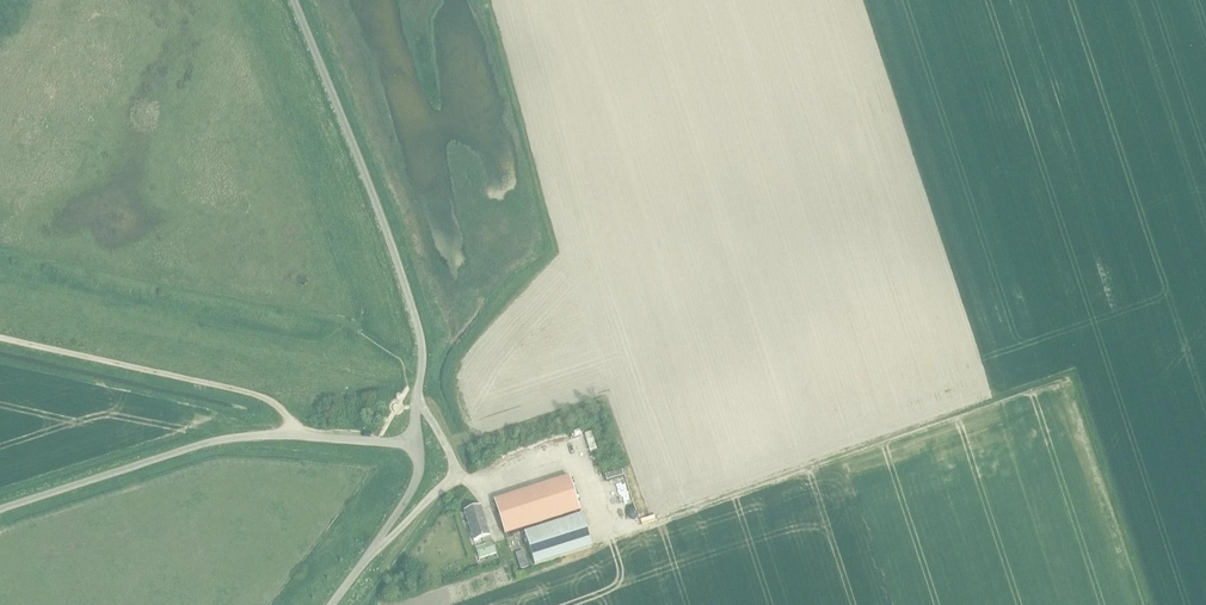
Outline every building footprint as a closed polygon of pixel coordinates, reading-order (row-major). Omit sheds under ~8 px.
[(598,447),(592,430),(584,433),(590,450),(598,447)] [(569,477),(494,501),(505,536),(580,512),(569,477)] [(472,546),(491,540),(482,512),(463,518),(472,546)] [(524,533),(534,565),(591,547),(581,515),(524,533)] [(524,555),(517,557),(520,569),(528,567),(524,555)]
